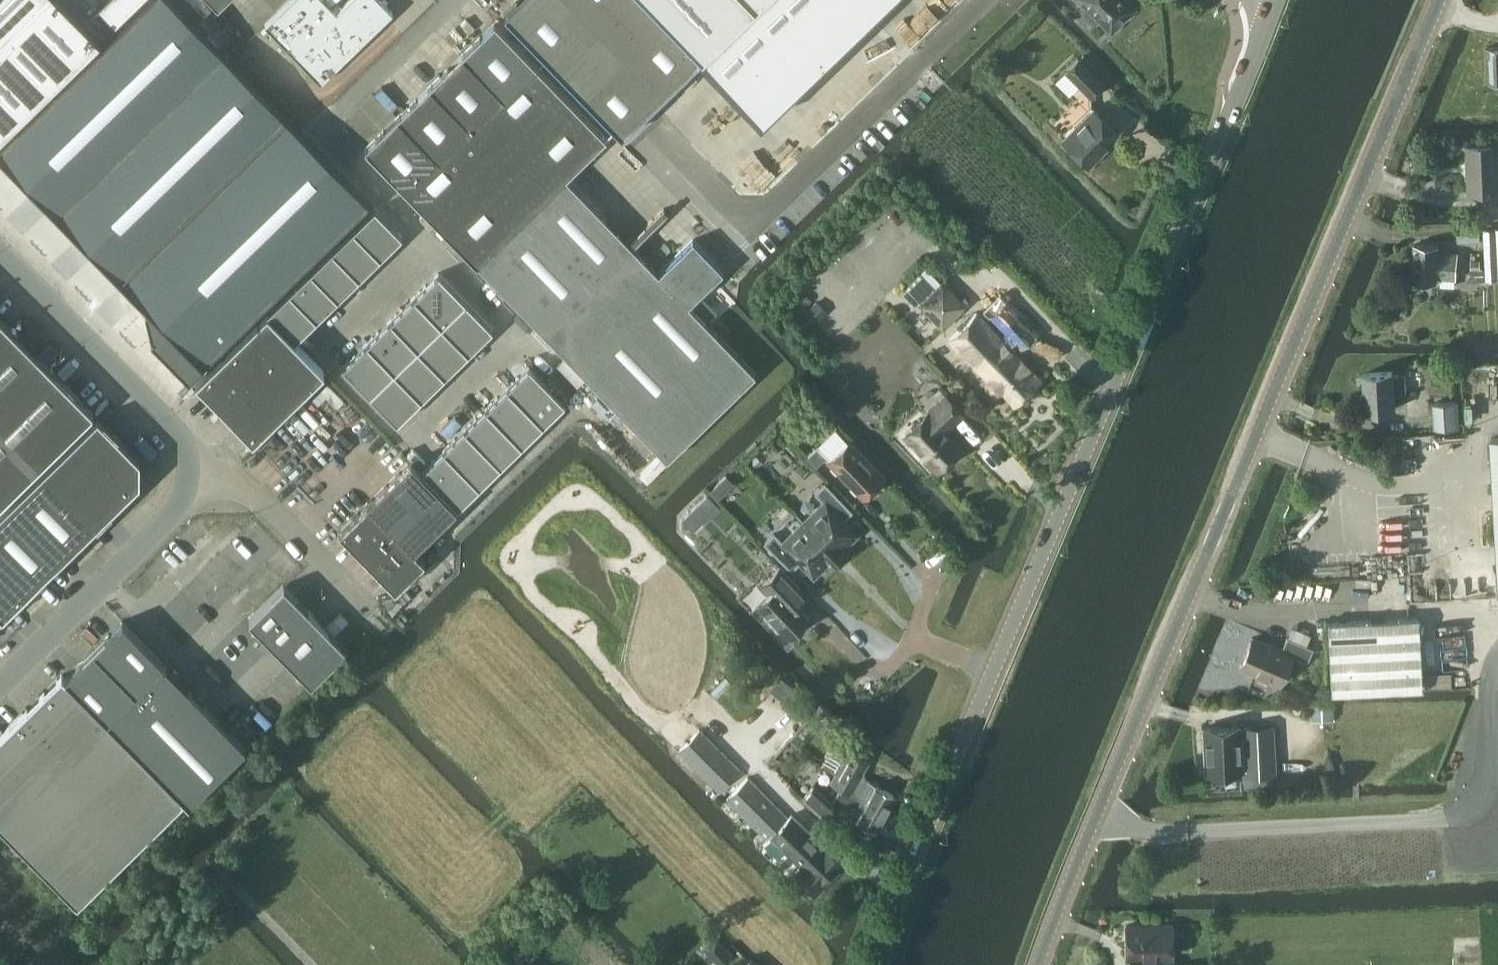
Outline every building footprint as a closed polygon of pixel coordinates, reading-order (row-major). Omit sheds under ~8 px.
[(0,143),(0,163),(144,311),(146,338),(188,381),(370,206),(169,0),(147,0),(0,143)] [(101,39),(64,0),(0,0),(0,138),(101,39)] [(265,24),(290,50),(271,68),(302,100),(393,12),(381,0),(348,0),(336,11),(334,8),(333,8),(326,0),(290,0),(265,24)] [(622,135),(703,55),(702,55),(650,0),(519,0),(505,14),(622,135)] [(702,55),(759,0),(650,0),(702,55)] [(1086,5),(1083,8),(1083,11),(1092,20),(1097,20),(1098,18),(1109,30),(1134,6),(1129,0),(1081,0),(1086,5)] [(398,116),(366,147),(408,191),(422,205),(477,262),(478,261),(566,176),(607,137),(552,80),(496,22),(463,53),(431,84),(398,116)] [(1488,46),(1490,79),(1497,79),(1497,45),(1488,46)] [(1092,95),(1104,83),(1078,55),(1065,68),(1092,95)] [(1089,164),(1120,134),(1093,107),(1062,138),(1089,164)] [(1497,189),(1497,143),(1468,145),(1471,190),(1497,189)] [(566,176),(478,261),(589,377),(667,457),(755,372),(706,320),(717,310),(700,292),(716,277),(716,261),(693,237),(658,271),(566,176)] [(353,227),(381,255),(402,234),(375,206),(353,227)] [(1485,227),(1487,278),(1497,278),(1497,226),(1485,227)] [(359,276),(381,255),(353,227),(332,248),(359,276)] [(1458,279),(1459,251),(1441,249),(1441,245),(1415,243),(1413,279),(1438,281),(1438,278),(1441,278),(1441,283),(1456,284),(1456,279),(1458,279)] [(338,296),(359,276),(332,248),(311,268),(338,296)] [(926,266),(900,292),(915,307),(918,304),(943,329),(944,328),(967,304),(943,280),(941,281),(926,266)] [(317,317),(338,296),(311,268),(290,289),(317,317)] [(441,323),(465,299),(438,271),(414,295),(441,323)] [(294,339),(317,317),(290,289),(267,311),(294,339)] [(975,312),(949,336),(988,376),(987,386),(994,393),(1003,393),(1013,403),(1039,377),(1013,351),(1018,346),(1020,348),(1037,331),(1006,299),(1000,293),(983,309),(1008,335),(1003,340),(975,312)] [(418,346),(441,323),(414,295),(391,318),(418,346)] [(441,323),(468,351),(492,327),(465,299),(441,323)] [(324,370),(294,339),(267,311),(196,381),(253,439),(324,370)] [(896,322),(887,312),(876,324),(886,333),(896,322)] [(93,411),(0,316),(0,503),(93,411)] [(394,369),(418,346),(391,318),(367,341),(394,369)] [(445,374),(468,351),(441,323),(418,346),(445,374)] [(370,392),(394,369),(367,341),(343,364),(370,392)] [(421,397),(445,374),(418,346),(394,369),(421,397)] [(507,386),(543,422),(564,401),(529,365),(507,386)] [(397,420),(421,397),(394,369),(370,392),(397,420)] [(1397,408),(1397,391),(1407,391),(1405,373),(1396,373),(1396,370),(1366,372),(1368,410),(1397,408)] [(522,443),(543,422),(507,386),(486,406),(522,443)] [(937,467),(961,445),(945,428),(962,412),(945,394),(905,433),(926,455),(925,458),(931,464),(934,463),(937,467)] [(1457,401),(1433,402),(1434,428),(1459,426),(1457,401)] [(500,463),(522,443),(486,406),(465,427),(500,463)] [(41,471),(94,525),(140,480),(140,458),(98,415),(41,471)] [(479,484),(500,463),(465,427),(444,448),(479,484)] [(863,497),(885,475),(850,438),(827,460),(863,497)] [(817,465),(827,456),(818,446),(808,456),(817,465)] [(458,505),(479,484),(444,448),(422,468),(458,505)] [(368,501),(339,529),(395,587),(425,558),(414,548),(456,506),(410,460),(368,501)] [(0,511),(0,612),(3,615),(94,525),(41,471),(0,511)] [(802,519),(839,557),(847,550),(844,546),(857,533),(843,519),(852,510),(824,483),(815,492),(822,499),(802,519)] [(832,565),(839,557),(802,519),(782,538),(775,531),(765,541),(791,568),(800,559),(814,574),(828,561),(832,565)] [(789,635),(809,616),(798,604),(808,594),(780,565),(761,584),(769,592),(758,603),(789,635)] [(346,648),(284,584),(250,618),(312,681),(346,648)] [(1370,619),(1329,621),(1332,692),(1423,688),(1419,616),(1410,617),(1371,619),(1370,619)] [(65,675),(184,796),(189,801),(246,745),(122,619),(65,675)] [(1282,647),(1252,635),(1237,667),(1281,685),(1294,654),(1308,659),(1313,647),(1287,636),(1282,647)] [(77,900),(78,900),(184,796),(65,675),(63,673),(62,673),(61,673),(0,733),(0,822),(77,900)] [(1311,720),(1333,720),(1334,720),(1333,703),(1311,704),(1311,720)] [(1239,723),(1202,725),(1205,773),(1242,771),(1240,725),(1239,723)] [(1274,723),(1240,725),(1242,771),(1242,774),(1276,773),(1274,723)] [(678,749),(720,791),(741,770),(741,769),(701,730),(698,733),(697,732),(678,749)] [(840,788),(885,813),(895,795),(863,778),(862,772),(868,762),(849,751),(832,781),(841,786),(840,788)] [(789,817),(779,808),(748,777),(727,798),(767,838),(771,834),(801,864),(795,871),(817,893),(845,864),(823,842),(822,843),(792,814),(789,817)] [(885,813),(840,788),(833,801),(814,785),(804,797),(825,816),(829,811),(842,818),(845,812),(876,830),(885,813)] [(1126,957),(1156,957),(1155,951),(1172,950),(1172,922),(1153,923),(1153,925),(1126,925),(1126,957)] [(750,956),(744,964),(760,964),(750,956)]
